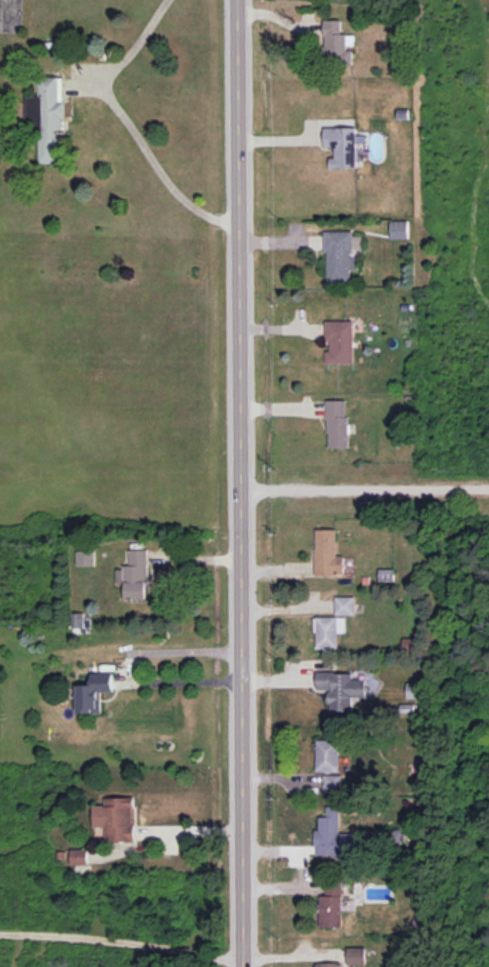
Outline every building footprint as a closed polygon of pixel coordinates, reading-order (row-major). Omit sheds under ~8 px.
[(326,62),(353,61),(353,50),(348,51),(348,34),(342,34),(342,20),(325,20),(326,62)] [(39,163),(63,163),(63,78),(38,77),(38,96),(25,96),(25,122),(39,122),(39,163)] [(356,127),(324,128),(325,147),(334,147),(334,158),(330,158),(330,169),(357,168),(356,127)] [(408,220),(390,221),(391,239),(409,239),(408,220)] [(326,282),(351,282),(351,270),(358,270),(358,253),(362,253),(362,236),(354,236),(354,231),(326,231),(326,282)] [(353,320),(326,321),(326,342),(330,342),(330,351),(325,351),(326,364),(354,363),(353,320)] [(348,448),(348,400),(327,400),(327,448),(348,448)] [(315,575),(344,575),(344,556),(336,555),(337,529),(316,529),(315,575)] [(125,600),(148,599),(147,549),(129,550),(129,567),(116,567),(116,584),(124,584),(125,600)] [(75,551),(76,565),(94,565),(94,550),(75,551)] [(379,581),(395,581),(395,569),(379,569),(379,581)] [(355,597),(335,596),(335,615),(355,615),(355,597)] [(83,613),(71,613),(71,632),(84,632),(83,613)] [(315,649),(338,649),(338,632),(345,632),(345,617),(316,617),(315,649)] [(402,652),(416,651),(415,643),(413,643),(413,638),(402,639),(402,652)] [(352,672),(317,673),(317,689),(329,689),(329,713),(353,712),(353,697),(368,697),(367,679),(353,680),(352,672)] [(101,692),(113,692),(113,673),(90,673),(90,685),(77,685),(78,713),(102,713),(101,692)] [(407,699),(425,699),(425,682),(406,683),(407,699)] [(339,772),(340,740),(317,740),(316,771),(339,772)] [(323,792),(342,792),(342,775),(324,775),(323,792)] [(93,805),(93,828),(105,828),(105,841),(134,841),(134,797),(104,797),(104,805),(93,805)] [(354,833),(340,833),(340,807),(326,807),(326,817),(319,817),(319,830),(315,830),(315,856),(354,856),(354,833)] [(88,864),(87,849),(71,850),(71,864),(88,864)] [(342,882),(326,882),(326,896),(320,896),(320,927),(343,927),(342,882)] [(347,964),(365,964),(365,947),(347,947),(347,964)]
